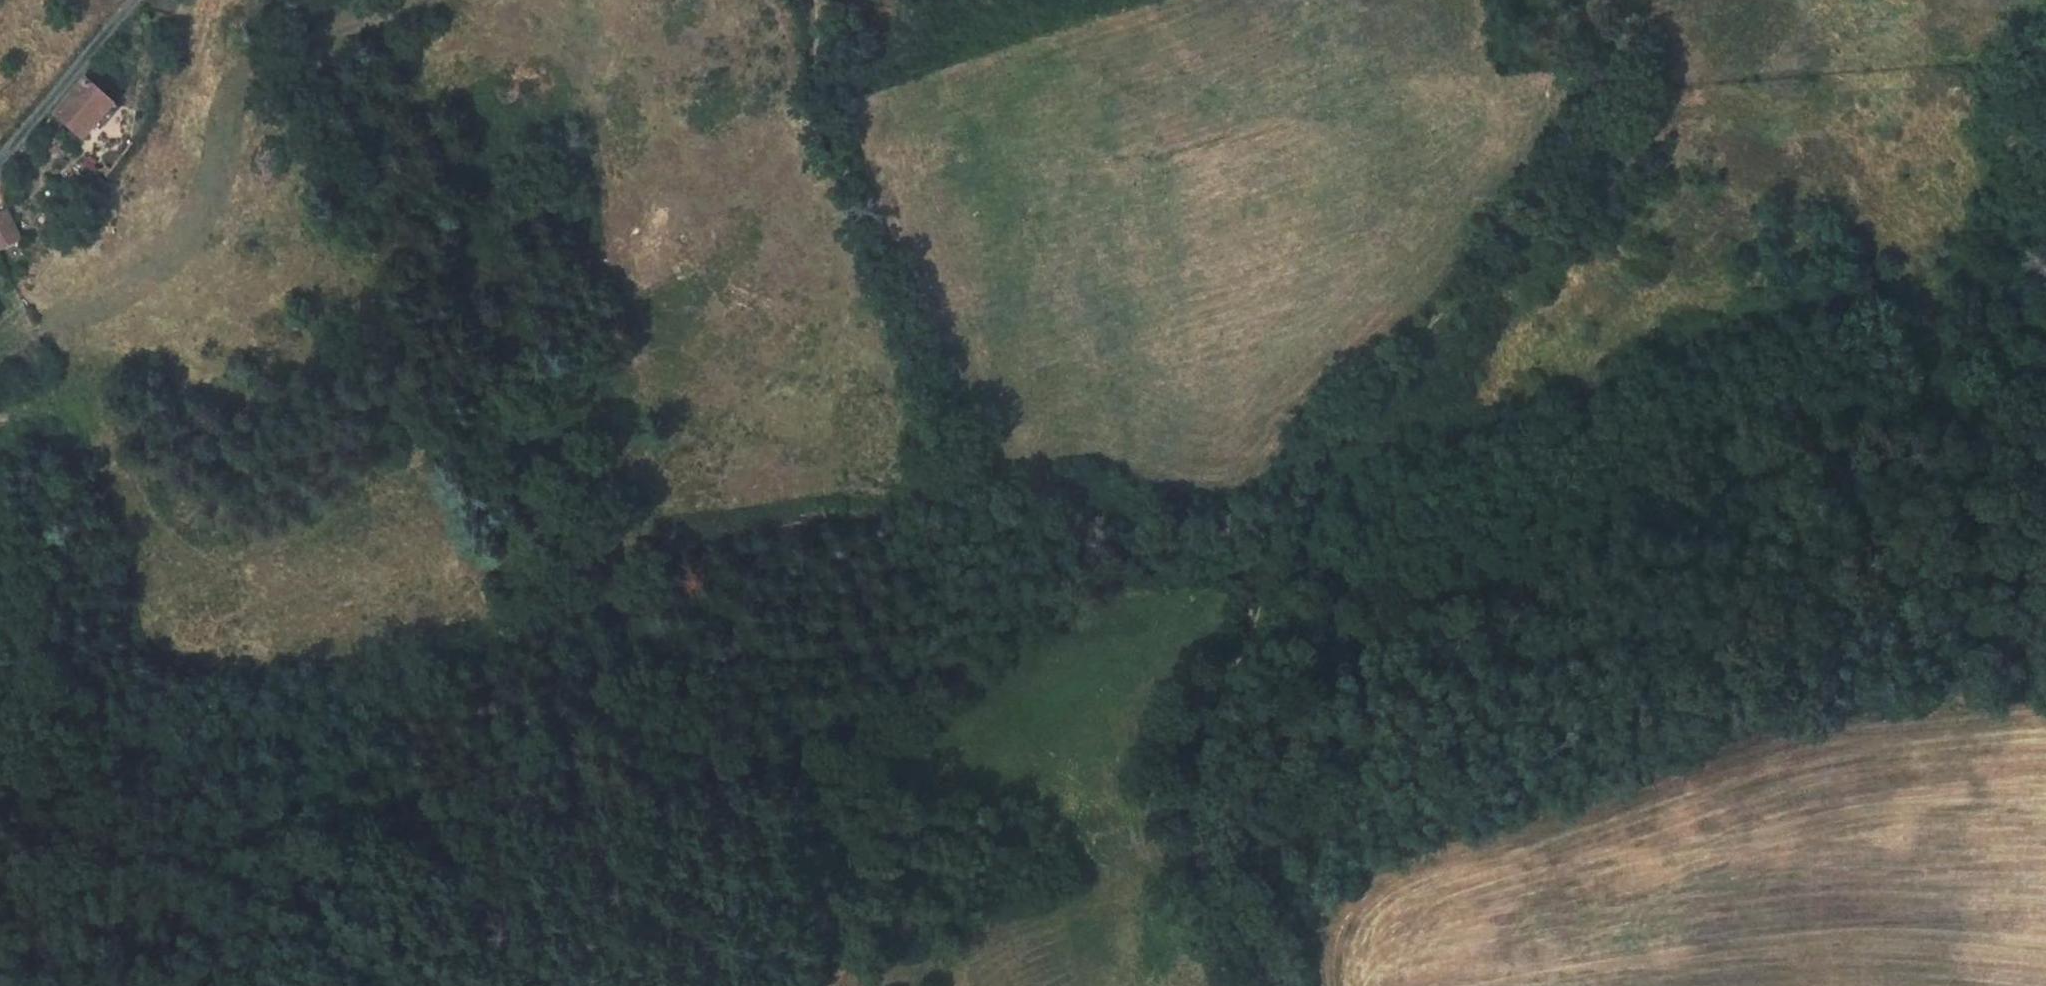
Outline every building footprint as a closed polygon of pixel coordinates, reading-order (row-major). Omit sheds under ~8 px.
[(85,77),(54,116),(72,130),(94,110),(107,121),(121,106),(85,77)] [(21,238),(6,212),(0,215),(0,250),(21,238)]
